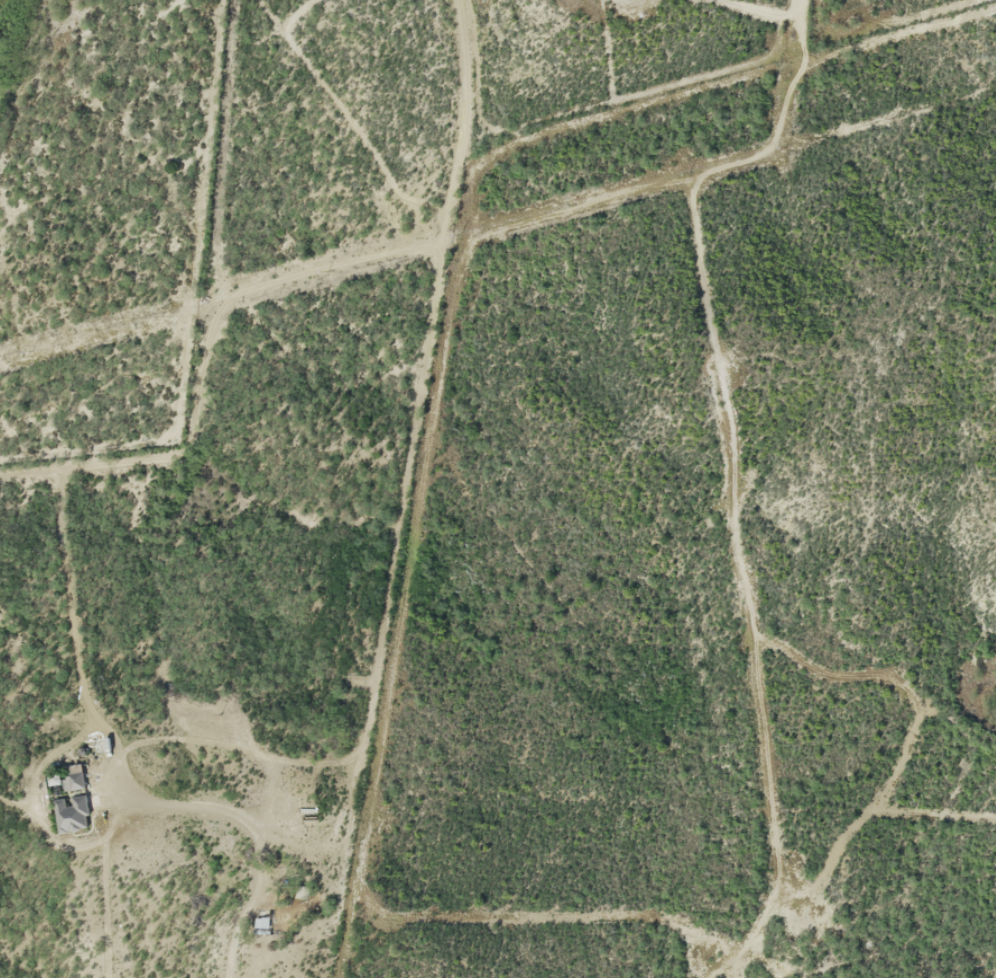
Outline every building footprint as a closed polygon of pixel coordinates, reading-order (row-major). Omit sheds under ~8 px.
[(72,794),(85,779),(77,772),(79,769),(69,761),(57,776),(55,775),(52,778),(72,794)]
